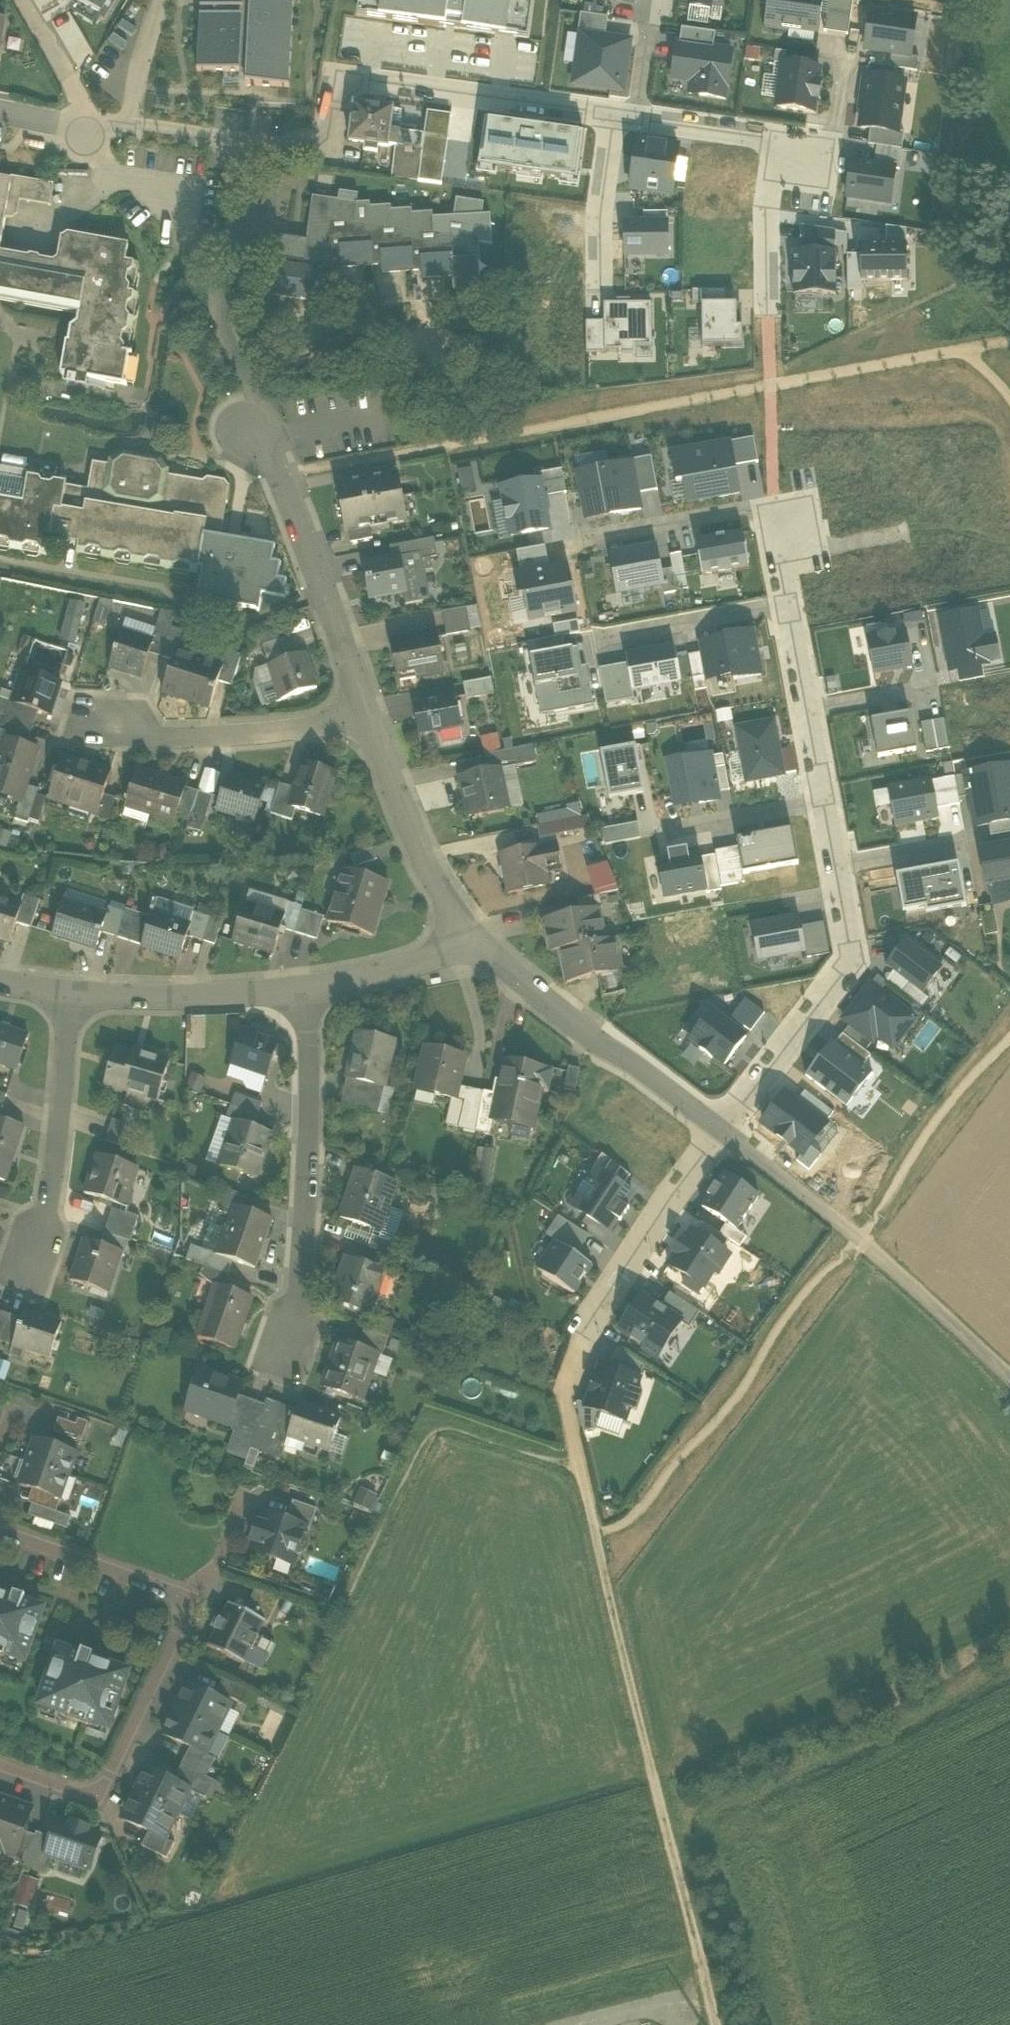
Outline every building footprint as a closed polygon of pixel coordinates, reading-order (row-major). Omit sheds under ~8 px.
[(105,21),(117,0),(69,0),(105,21)] [(201,10),(214,10),(214,17),(200,17),(198,72),(247,75),(246,86),(289,88),(294,3),(280,2),(280,0),(201,0),(201,10)] [(368,17),(370,0),(360,0),(358,15),(368,17)] [(380,18),(382,0),(370,0),(368,17),(380,18)] [(506,36),(511,0),(467,0),(466,8),(426,3),(427,0),(382,0),(380,18),(506,36)] [(426,3),(466,8),(467,0),(427,0),(426,3)] [(518,37),(523,0),(511,0),(506,36),(518,37)] [(518,37),(528,39),(533,0),(523,0),(518,37)] [(723,7),(724,0),(679,0),(678,1),(691,3),(690,6),(710,9),(711,5),(723,7)] [(823,0),(768,0),(764,31),(789,34),(789,30),(816,34),(818,34),(821,16),(823,0)] [(828,7),(851,11),(853,0),(829,0),(828,7)] [(721,22),(723,7),(711,5),(710,9),(690,6),(688,23),(708,26),(708,20),(721,22)] [(825,31),(848,34),(851,11),(828,7),(827,16),(825,31)] [(869,38),(867,37),(865,50),(891,53),(911,56),(916,18),(870,11),(868,24),(871,24),(869,38)] [(582,37),(605,40),(608,18),(581,14),(578,36),(582,37)] [(138,31),(124,21),(119,28),(133,38),(138,31)] [(682,28),(679,44),(713,49),(715,33),(682,28)] [(788,41),(814,45),(816,34),(789,30),(789,34),(788,41)] [(128,45),(114,35),(110,42),(123,51),(128,45)] [(566,65),(578,67),(582,37),(578,36),(570,35),(566,65)] [(622,91),(629,44),(605,40),(582,37),(578,67),(575,84),(622,91)] [(679,44),(677,44),(672,80),(691,82),(702,84),(700,96),(725,100),(733,52),(713,49),(679,44)] [(776,52),(775,64),(782,65),(785,65),(786,53),(776,52)] [(808,56),(786,53),(785,65),(806,68),(808,56)] [(891,53),(889,67),(895,68),(917,71),(919,57),(911,56),(891,53)] [(867,76),(893,80),(895,68),(889,67),(869,64),(867,76)] [(782,65),(777,108),(814,113),(816,100),(818,100),(820,84),(818,84),(820,70),(806,68),(785,65),(782,65)] [(867,76),(864,76),(861,95),(865,96),(861,128),(870,129),(897,133),(897,132),(904,81),(893,80),(867,76)] [(702,84),(691,82),(689,94),(700,96),(702,84)] [(378,146),(387,148),(392,110),(355,106),(352,132),(350,143),(362,145),(364,145),(367,145),(366,152),(377,153),(378,146)] [(402,112),(392,110),(387,148),(396,149),(398,149),(400,133),(402,112)] [(428,112),(425,135),(448,138),(451,115),(428,112)] [(526,126),(485,120),(479,167),(578,181),(578,179),(584,134),(544,128),(543,131),(526,128),(526,126)] [(897,133),(870,129),(868,145),(876,146),(902,150),(904,133),(897,132),(897,133)] [(424,136),(400,133),(398,149),(422,152),(424,136)] [(442,185),(448,138),(425,135),(418,181),(442,185)] [(678,147),(637,142),(631,190),(672,196),(673,183),(677,159),(678,147)] [(899,170),(902,150),(876,146),(873,166),(895,169),(899,170)] [(392,177),(418,181),(422,152),(398,149),(396,149),(392,177)] [(689,161),(677,159),(673,183),(686,185),(689,161)] [(873,166),(852,163),(847,197),(891,203),(895,169),(873,166)] [(79,314),(77,323),(71,327),(68,342),(66,342),(61,374),(69,375),(68,383),(76,385),(78,377),(88,379),(94,380),(115,383),(124,385),(124,383),(129,355),(130,353),(128,353),(128,352),(124,351),(124,347),(121,343),(123,333),(127,330),(129,317),(126,313),(128,303),(132,300),(133,293),(128,292),(129,287),(126,283),(128,273),(132,270),(134,262),(126,261),(129,244),(75,235),(68,234),(63,237),(62,237),(58,258),(54,261),(45,260),(41,259),(39,257),(31,255),(29,257),(1,252),(7,218),(8,208),(10,199),(13,177),(4,176),(0,179),(0,301),(79,314)] [(54,184),(13,177),(10,199),(21,201),(51,206),(54,184)] [(340,193),(339,202),(357,204),(358,195),(340,193)] [(266,295),(310,301),(311,290),(335,289),(333,262),(342,261),(343,269),(383,266),(383,274),(423,271),(424,279),(453,277),(455,277),(454,262),(479,261),(481,261),(480,245),(479,240),(435,234),(355,223),(357,204),(339,202),(314,198),(308,241),(304,263),(304,269),(270,264),(266,295)] [(8,208),(7,218),(12,219),(18,214),(21,201),(10,199),(8,208)] [(454,217),(434,218),(435,234),(479,240),(480,245),(493,247),(491,216),(482,216),(484,203),(457,199),(454,217)] [(355,223),(435,234),(434,218),(433,214),(413,215),(413,210),(392,212),(392,207),(371,208),(371,204),(357,204),(355,223)] [(667,212),(643,213),(643,225),(667,224),(667,212)] [(643,225),(625,225),(626,255),(668,255),(667,224),(643,225)] [(801,226),(801,252),(835,252),(835,231),(801,226)] [(886,245),(906,244),(907,244),(906,229),(886,226),(886,244),(886,245)] [(304,263),(308,241),(280,237),(277,260),(304,263)] [(886,244),(861,245),(861,255),(861,282),(862,282),(907,281),(906,244),(886,245),(886,244)] [(793,252),(794,295),(836,295),(835,252),(801,252),(793,252)] [(861,282),(861,255),(847,255),(848,291),(862,291),(862,282),(861,282)] [(455,277),(453,277),(454,291),(481,289),(479,261),(454,262),(455,277)] [(128,292),(133,293),(139,264),(134,262),(132,270),(128,273),(126,283),(129,287),(128,292)] [(693,291),(693,306),(702,306),(726,305),(726,291),(693,291)] [(124,351),(128,352),(139,294),(133,293),(132,300),(128,303),(126,313),(129,317),(127,330),(123,333),(121,343),(124,347),(124,351)] [(652,304),(604,304),(604,323),(605,352),(618,352),(619,356),(637,356),(636,348),(653,348),(652,304)] [(742,348),(742,328),(737,328),(737,305),(726,305),(702,306),(702,348),(742,348)] [(586,323),(586,355),(605,354),(605,352),(604,323),(586,323)] [(637,361),(653,361),(653,348),(636,348),(637,356),(637,361)] [(129,355),(124,383),(134,385),(138,356),(129,355)] [(78,377),(76,385),(87,387),(88,379),(78,377)] [(754,439),(729,443),(730,445),(731,445),(735,467),(758,463),(754,439)] [(690,450),(671,454),(676,483),(684,482),(687,502),(718,496),(719,498),(740,494),(735,467),(731,445),(730,445),(691,452),(690,450)] [(578,473),(611,467),(608,452),(575,458),(578,473)] [(66,487),(62,511),(84,514),(87,502),(175,516),(176,514),(207,519),(205,535),(218,537),(219,530),(216,526),(218,517),(222,514),(223,509),(225,509),(229,486),(228,486),(225,481),(208,478),(203,481),(191,479),(190,484),(183,482),(184,478),(169,475),(169,470),(168,469),(168,470),(161,460),(120,453),(110,460),(109,459),(108,465),(93,463),(88,490),(66,487)] [(652,458),(631,461),(631,463),(632,463),(638,495),(658,491),(652,458)] [(611,467),(578,473),(587,520),(641,510),(638,495),(632,463),(631,463),(611,467)] [(11,479),(12,471),(0,468),(0,477),(11,479)] [(473,468),(459,470),(462,491),(477,489),(473,468)] [(539,474),(540,483),(543,498),(566,494),(562,470),(539,474)] [(24,504),(28,478),(29,474),(12,471),(11,479),(0,477),(0,500),(24,504)] [(336,485),(345,532),(349,532),(371,528),(369,521),(387,518),(388,524),(407,521),(398,473),(336,485)] [(68,479),(29,474),(28,478),(40,480),(43,484),(51,485),(55,482),(67,484),(68,479)] [(50,541),(55,510),(62,511),(66,487),(67,484),(55,482),(51,485),(43,484),(40,480),(28,478),(24,504),(0,500),(0,541),(8,542),(11,546),(24,548),(28,545),(38,547),(40,551),(48,552),(50,541)] [(684,482),(676,483),(671,484),(675,504),(687,502),(684,482)] [(540,483),(502,490),(504,501),(511,537),(548,530),(543,498),(540,483)] [(511,537),(504,501),(493,502),(500,539),(511,537)] [(199,568),(205,535),(207,519),(176,514),(175,516),(87,502),(84,514),(62,511),(55,510),(50,541),(79,546),(78,550),(86,551),(90,548),(99,550),(102,554),(115,556),(120,553),(129,555),(132,559),(145,561),(149,558),(158,560),(161,564),(175,566),(179,563),(188,565),(191,569),(199,570),(199,568)] [(218,537),(221,538),(222,532),(226,529),(228,518),(225,513),(225,509),(223,509),(222,514),(218,517),(216,526),(219,530),(218,537)] [(349,532),(351,543),(373,539),(371,528),(349,532)] [(743,532),(701,540),(702,546),(697,547),(702,576),(749,567),(743,532)] [(218,537),(205,535),(199,568),(202,569),(197,601),(260,611),(262,595),(284,599),(287,581),(279,580),(281,564),(273,563),(276,547),(221,538),(218,537)] [(435,539),(414,543),(416,553),(422,552),(423,558),(432,557),(438,556),(435,539)] [(48,552),(40,551),(38,547),(28,545),(24,548),(11,546),(8,542),(0,541),(0,549),(47,557),(48,552)] [(390,547),(392,559),(400,558),(400,559),(416,556),(416,553),(414,543),(390,547)] [(517,552),(521,575),(550,570),(545,547),(517,552)] [(86,551),(78,550),(78,555),(198,575),(199,570),(191,569),(188,565),(179,563),(175,566),(161,564),(158,560),(149,558),(145,561),(132,559),(129,555),(120,553),(115,556),(102,554),(99,550),(90,548),(86,551)] [(656,548),(611,557),(618,594),(663,585),(660,572),(656,548)] [(422,552),(416,553),(416,556),(400,559),(403,575),(422,571),(434,569),(432,557),(423,558),(422,552)] [(681,554),(670,557),(672,569),(674,580),(686,578),(681,554)] [(384,597),(404,593),(407,593),(403,575),(400,559),(400,558),(392,559),(364,565),(370,599),(372,599),(372,598),(384,596),(384,597)] [(563,582),(565,582),(562,568),(550,570),(521,575),(515,576),(520,600),(526,599),(530,622),(576,614),(572,590),(565,592),(563,582)] [(672,569),(660,572),(663,585),(665,595),(677,593),(677,592),(674,580),(672,569)] [(422,571),(403,575),(407,593),(404,593),(406,605),(424,602),(424,603),(428,602),(422,571)] [(686,578),(674,580),(677,592),(688,590),(686,578)] [(466,608),(470,630),(481,628),(477,606),(466,608)] [(443,613),(447,637),(471,632),(470,630),(466,608),(443,613)] [(990,609),(979,611),(984,638),(995,636),(990,609)] [(902,612),(902,624),(924,623),(923,611),(902,612)] [(979,611),(941,618),(951,671),(958,670),(983,665),(989,664),(989,662),(1000,660),(995,636),(984,638),(979,611)] [(158,625),(171,629),(175,615),(162,612),(158,625)] [(17,615),(14,625),(37,631),(39,621),(17,615)] [(64,640),(75,644),(82,623),(71,620),(64,640)] [(579,622),(559,626),(561,637),(580,634),(579,622)] [(150,654),(162,658),(171,629),(158,625),(157,626),(152,642),(154,642),(150,654)] [(183,632),(171,629),(162,658),(173,661),(176,653),(177,653),(183,632)] [(390,640),(398,683),(444,674),(444,675),(446,675),(438,631),(436,632),(392,641),(392,640),(390,640)] [(111,666),(143,677),(150,654),(154,642),(152,642),(121,632),(111,666)] [(726,639),(713,641),(720,678),(732,676),(734,681),(760,676),(753,632),(725,637),(726,639)] [(906,632),(867,639),(874,673),(912,666),(906,632)] [(263,646),(270,665),(296,656),(289,637),(263,646)] [(530,658),(565,651),(563,638),(561,638),(528,644),(530,658)] [(713,641),(698,644),(700,654),(705,681),(720,678),(713,641)] [(674,645),(625,653),(627,662),(632,690),(680,682),(674,645)] [(582,669),(578,649),(573,650),(577,670),(582,669)] [(530,658),(536,688),(579,680),(577,670),(573,650),(565,651),(530,658)] [(219,682),(233,687),(242,657),(227,652),(222,668),(224,669),(219,682)] [(163,694),(211,709),(219,682),(224,669),(222,668),(177,653),(176,653),(173,661),(163,694)] [(270,665),(276,683),(276,684),(278,683),(284,700),(317,689),(305,653),(296,656),(270,665)] [(700,654),(688,657),(695,692),(707,689),(705,681),(700,654)] [(627,662),(599,667),(605,702),(633,698),(632,690),(627,662)] [(983,665),(958,670),(960,683),(963,682),(985,679),(983,665)] [(594,707),(587,668),(582,669),(577,670),(579,680),(536,688),(538,701),(548,699),(550,715),(594,707)] [(39,712),(49,716),(60,683),(25,672),(15,704),(15,705),(39,712)] [(967,706),(1003,699),(998,676),(985,679),(963,682),(967,706)] [(466,696),(467,700),(494,695),(491,679),(464,684),(466,696)] [(266,707),(284,700),(278,683),(276,684),(276,683),(260,689),(266,707)] [(421,733),(441,730),(459,727),(459,728),(461,728),(455,696),(454,696),(454,698),(416,705),(416,703),(415,703),(421,735),(422,735),(421,733)] [(538,701),(541,717),(550,715),(548,699),(538,701)] [(10,702),(5,718),(34,727),(39,712),(15,705),(15,704),(10,702)] [(872,719),(878,755),(918,747),(911,712),(872,719)] [(29,741),(34,727),(5,718),(1,732),(7,734),(29,741)] [(922,724),(927,752),(949,748),(944,720),(922,724)] [(774,722),(736,729),(744,769),(748,768),(751,782),(784,776),(784,775),(780,751),(779,746),(776,747),(773,734),(776,734),(774,722)] [(463,739),(461,728),(459,728),(459,727),(441,730),(443,742),(463,739)] [(7,734),(5,739),(27,747),(29,741),(7,734)] [(505,752),(502,734),(482,737),(485,756),(505,752)] [(22,804),(28,783),(39,750),(27,747),(5,739),(0,754),(0,791),(10,794),(9,799),(22,804)] [(513,750),(517,767),(537,763),(533,746),(513,750)] [(644,794),(636,747),(601,753),(609,800),(644,794)] [(792,749),(780,751),(784,775),(796,772),(792,749)] [(485,756),(488,771),(500,769),(500,770),(516,767),(517,767),(513,750),(505,752),(485,756)] [(686,758),(667,761),(676,807),(692,803),(699,802),(700,804),(719,800),(718,792),(711,757),(711,755),(687,760),(686,758)] [(723,755),(711,757),(718,792),(729,790),(723,755)] [(49,800),(94,813),(98,800),(103,802),(105,796),(112,773),(63,758),(49,800)] [(296,810),(323,818),(336,774),(304,764),(296,790),(290,808),(296,810)] [(524,807),(516,767),(500,770),(508,807),(508,810),(524,807)] [(977,827),(988,825),(1009,821),(1009,767),(967,775),(971,797),(977,827)] [(150,817),(175,824),(177,819),(186,789),(187,784),(138,769),(128,801),(153,809),(150,817)] [(483,806),(484,811),(508,807),(500,770),(500,769),(488,771),(460,777),(467,809),(483,806)] [(971,797),(967,775),(955,777),(959,799),(971,797)] [(254,823),(256,824),(267,790),(228,777),(217,811),(239,819),(242,812),(256,817),(254,823)] [(955,777),(931,782),(936,809),(960,805),(959,799),(955,777)] [(889,790),(895,825),(938,817),(936,809),(931,782),(889,790)] [(18,816),(30,820),(38,796),(41,787),(28,783),(22,804),(18,816)] [(271,815),(293,821),(296,810),(290,808),(296,790),(281,785),(271,815)] [(177,819),(189,823),(198,793),(186,789),(177,819)] [(213,797),(198,793),(189,823),(203,827),(213,797)] [(49,800),(38,796),(30,820),(42,824),(49,800)] [(98,819),(109,822),(117,799),(105,796),(103,802),(98,819)] [(153,809),(128,801),(126,809),(150,817),(153,809)] [(539,816),(539,826),(576,819),(581,818),(579,804),(567,807),(567,810),(539,816)] [(483,806),(467,809),(469,818),(508,810),(508,807),(484,811),(483,806)] [(588,817),(581,818),(576,819),(578,831),(593,828),(588,817)] [(538,828),(540,839),(556,835),(578,831),(576,819),(539,826),(537,827),(538,828)] [(988,825),(991,837),(1009,833),(1009,821),(988,825)] [(606,846),(641,839),(638,824),(602,830),(606,846)] [(792,829),(737,840),(738,848),(743,875),(798,865),(792,829)] [(993,849),(1009,845),(1009,833),(991,837),(993,849)] [(541,847),(557,844),(556,835),(540,839),(541,846),(541,847)] [(557,844),(541,847),(547,873),(562,870),(557,844)] [(981,851),(987,884),(992,883),(995,904),(1009,901),(1009,845),(993,849),(981,851)] [(549,886),(547,873),(541,847),(541,846),(500,854),(508,894),(549,886)] [(721,888),(745,883),(743,875),(738,848),(715,852),(715,856),(721,888)] [(352,856),(356,867),(379,860),(375,849),(352,856)] [(665,898),(706,890),(700,859),(699,855),(689,857),(687,849),(668,853),(669,860),(658,863),(665,898)] [(715,856),(700,859),(706,890),(707,894),(722,891),(721,888),(715,856)] [(959,864),(942,867),(944,877),(961,874),(959,864)] [(609,865),(593,869),(599,891),(617,886),(609,865)] [(894,867),(870,871),(872,880),(896,876),(894,867)] [(907,912),(925,909),(941,906),(943,911),(967,907),(961,874),(944,877),(942,867),(930,870),(930,871),(916,874),(916,872),(900,875),(907,912)] [(328,924),(372,937),(378,918),(377,917),(381,906),(382,906),(388,883),(345,870),(328,924)] [(961,872),(965,893),(976,891),(972,870),(961,872)] [(903,913),(907,912),(900,875),(896,876),(903,913)] [(245,904),(284,916),(288,903),(248,891),(245,904)] [(979,904),(976,891),(965,893),(967,907),(979,904)] [(577,900),(579,912),(599,908),(599,909),(603,908),(600,896),(577,900)] [(16,925),(31,930),(40,902),(25,897),(22,907),(21,911),(16,925)] [(0,900),(0,905),(21,911),(22,907),(0,900)] [(157,900),(153,914),(171,919),(175,905),(157,900)] [(282,929),(295,933),(302,911),(303,907),(288,903),(284,916),(285,916),(282,929)] [(259,949),(274,954),(282,929),(285,916),(284,916),(245,904),(233,942),(259,950),(259,949)] [(11,941),(16,925),(21,911),(0,905),(0,938),(11,941)] [(79,944),(96,950),(101,934),(108,914),(81,905),(79,911),(63,905),(54,935),(72,940),(73,937),(80,939),(79,944)] [(926,914),(943,911),(941,906),(925,909),(926,914)] [(101,934),(116,939),(125,912),(110,907),(108,914),(101,934)] [(127,907),(125,912),(116,939),(142,947),(153,914),(127,907)] [(551,953),(561,951),(560,950),(605,941),(599,909),(599,908),(579,912),(544,919),(551,953)] [(324,918),(302,911),(295,933),(317,940),(324,918)] [(996,911),(980,913),(984,937),(1000,934),(996,911)] [(188,937),(204,942),(211,919),(193,913),(190,925),(190,926),(191,926),(188,937)] [(190,925),(171,919),(153,914),(142,947),(180,959),(188,937),(191,926),(190,926),(190,925)] [(204,942),(215,945),(224,918),(212,915),(211,919),(204,942)] [(753,927),(758,959),(805,951),(800,927),(799,919),(753,927)] [(824,922),(800,927),(805,951),(806,958),(830,954),(824,922)] [(615,939),(605,941),(560,950),(561,951),(567,984),(599,977),(622,973),(615,939)] [(943,969),(906,940),(886,966),(894,972),(909,984),(923,994),(943,969)] [(909,984),(894,972),(886,981),(902,993),(909,984)] [(599,977),(600,987),(624,982),(622,973),(599,977)] [(930,1000),(923,994),(909,984),(902,993),(923,1009),(930,1000)] [(871,985),(844,1020),(850,1025),(873,1042),(877,1036),(881,1031),(897,1043),(915,1019),(871,985)] [(732,1018),(751,1032),(765,1013),(746,999),(732,1018)] [(712,1011),(690,1040),(702,1048),(700,1050),(712,1059),(714,1057),(725,1066),(746,1038),(712,1011)] [(850,1025),(843,1034),(866,1051),(873,1042),(850,1025)] [(17,1071),(28,1035),(0,1026),(0,1065),(17,1071)] [(877,1036),(893,1048),(897,1043),(881,1031),(877,1036)] [(256,1073),(267,1077),(278,1044),(243,1032),(232,1065),(256,1073)] [(347,1080),(386,1088),(396,1042),(357,1033),(347,1080)] [(834,1045),(863,1066),(871,1055),(866,1051),(843,1034),(834,1045)] [(863,1066),(834,1045),(820,1064),(817,1062),(806,1076),(847,1108),(873,1074),(863,1066)] [(426,1048),(418,1087),(437,1091),(436,1097),(452,1100),(455,1101),(458,1087),(465,1057),(426,1048)] [(155,1100),(158,1101),(168,1062),(131,1052),(131,1054),(113,1050),(104,1087),(103,1088),(122,1093),(122,1091),(134,1095),(155,1100)] [(493,1123),(512,1127),(531,1131),(533,1131),(542,1091),(550,1092),(554,1070),(505,1060),(496,1105),(492,1122),(493,1123)] [(228,1075),(253,1083),(256,1073),(232,1065),(228,1075)] [(564,1090),(576,1093),(580,1069),(569,1067),(564,1090)] [(341,1104),(380,1113),(386,1088),(347,1080),(341,1104)] [(434,1105),(436,1097),(437,1091),(418,1087),(417,1092),(415,1101),(417,1104),(431,1107),(434,1105)] [(458,1129),(467,1089),(458,1087),(455,1101),(452,1100),(447,1126),(458,1129)] [(395,1090),(386,1088),(380,1113),(380,1115),(389,1117),(395,1090)] [(458,1129),(476,1133),(482,1102),(483,1092),(467,1089),(458,1129)] [(805,1090),(796,1101),(825,1124),(834,1113),(805,1090)] [(809,1145),(825,1124),(796,1101),(787,1094),(763,1125),(802,1154),(809,1145)] [(150,1119),(155,1100),(134,1095),(129,1113),(150,1119)] [(235,1095),(231,1107),(258,1116),(262,1104),(235,1095)] [(496,1105),(482,1102),(476,1133),(490,1135),(493,1123),(492,1122),(496,1105)] [(254,1127),(258,1116),(231,1107),(227,1120),(234,1122),(235,1121),(254,1127)] [(5,1181),(23,1127),(0,1119),(0,1180),(5,1181)] [(102,1140),(125,1148),(132,1127),(109,1120),(102,1140)] [(219,1166),(257,1179),(273,1134),(254,1127),(235,1121),(234,1122),(219,1166)] [(825,1124),(809,1145),(822,1155),(838,1133),(825,1124)] [(529,1141),(531,1131),(512,1127),(510,1137),(529,1141)] [(809,1171),(822,1155),(809,1145),(802,1154),(797,1161),(809,1171)] [(496,1153),(478,1150),(475,1172),(481,1173),(479,1189),(490,1191),(496,1153)] [(115,1204),(125,1207),(130,1192),(138,1168),(99,1155),(98,1157),(100,1158),(94,1175),(92,1175),(86,1194),(100,1199),(115,1204)] [(593,1169),(598,1172),(623,1188),(631,1177),(602,1155),(593,1169)] [(356,1171),(348,1194),(354,1196),(362,1173),(356,1171)] [(623,1188),(598,1172),(589,1186),(583,1182),(577,1193),(582,1197),(574,1208),(609,1231),(616,1219),(621,1222),(629,1209),(625,1206),(633,1195),(623,1188)] [(376,1230),(384,1207),(389,1209),(397,1185),(362,1173),(354,1196),(348,1194),(340,1217),(376,1230)] [(710,1198),(702,1209),(726,1225),(737,1231),(759,1196),(725,1174),(717,1186),(715,1185),(708,1196),(710,1198)] [(220,1213),(233,1217),(236,1207),(248,1211),(252,1199),(227,1191),(220,1213)] [(135,1194),(130,1192),(125,1207),(115,1204),(114,1209),(129,1213),(135,1194)] [(99,1203),(112,1209),(113,1208),(114,1209),(115,1204),(100,1199),(99,1203)] [(226,1229),(225,1231),(217,1255),(216,1256),(233,1262),(255,1269),(273,1220),(248,1211),(236,1207),(233,1217),(228,1230),(226,1229)] [(381,1232),(389,1209),(384,1207),(376,1230),(381,1232)] [(112,1209),(105,1234),(131,1243),(139,1217),(129,1213),(114,1209),(113,1208),(112,1209)] [(404,1215),(389,1209),(381,1232),(376,1230),(373,1237),(394,1244),(404,1215)] [(560,1218),(548,1236),(557,1242),(557,1243),(561,1245),(573,1227),(560,1218)] [(694,1233),(721,1251),(728,1240),(720,1235),(701,1222),(694,1233)] [(726,1225),(720,1235),(728,1240),(740,1248),(747,1238),(737,1231),(726,1225)] [(209,1253),(217,1255),(225,1231),(211,1226),(210,1230),(205,1232),(207,1236),(206,1240),(202,1243),(204,1247),(203,1251),(209,1253)] [(589,1237),(573,1227),(561,1245),(577,1256),(589,1237)] [(347,1240),(369,1248),(373,1237),(351,1229),(347,1240)] [(703,1288),(707,1291),(730,1257),(721,1251),(694,1233),(691,1231),(668,1266),(687,1278),(703,1288)] [(127,1254),(131,1243),(105,1234),(101,1245),(117,1250),(127,1254)] [(373,1237),(369,1248),(390,1255),(394,1244),(373,1237)] [(73,1282),(107,1293),(117,1263),(113,1262),(117,1250),(101,1245),(87,1240),(73,1282)] [(557,1243),(538,1271),(573,1294),(592,1266),(577,1256),(561,1245),(557,1243)] [(187,1261),(204,1267),(209,1253),(203,1251),(192,1247),(187,1261)] [(384,1271),(390,1255),(369,1248),(364,1264),(381,1270),(384,1271)] [(217,1255),(209,1253),(204,1267),(229,1275),(233,1262),(216,1256),(217,1255)] [(336,1281),(337,1281),(342,1281),(350,1259),(344,1257),(336,1281)] [(329,1301),(372,1316),(373,1315),(372,1315),(381,1287),(375,1285),(381,1270),(364,1264),(350,1259),(342,1281),(337,1281),(330,1300),(329,1301)] [(224,1288),(229,1275),(204,1267),(200,1280),(217,1285),(224,1288)] [(387,1272),(384,1271),(381,1270),(375,1285),(381,1287),(382,1287),(387,1272)] [(703,1288),(687,1278),(682,1286),(697,1296),(703,1288)] [(199,1338),(234,1350),(252,1298),(224,1288),(217,1285),(199,1338)] [(700,1313),(670,1293),(660,1308),(682,1322),(681,1324),(689,1329),(700,1313)] [(642,1296),(629,1316),(630,1317),(643,1297),(642,1296)] [(660,1308),(643,1297),(630,1317),(629,1316),(619,1331),(644,1348),(642,1351),(657,1361),(681,1324),(682,1322),(660,1308)] [(1,1342),(10,1314),(0,1311),(0,1342),(1,1342)] [(14,1346),(50,1358),(61,1325),(25,1313),(23,1318),(14,1346)] [(23,1318),(10,1314),(1,1342),(14,1346),(23,1318)] [(378,1355),(383,1357),(389,1339),(365,1331),(359,1347),(378,1354),(378,1355)] [(362,1402),(371,1374),(378,1355),(378,1354),(359,1347),(339,1340),(329,1368),(331,1368),(324,1388),(362,1402)] [(619,1350),(607,1367),(640,1379),(645,1367),(619,1350)] [(383,1357),(378,1355),(371,1374),(386,1380),(393,1361),(383,1357)] [(586,1405),(585,1409),(598,1413),(602,1415),(624,1422),(626,1423),(630,1410),(637,1413),(644,1394),(636,1392),(641,1379),(640,1379),(607,1367),(600,1365),(586,1405)] [(211,1420),(228,1426),(242,1385),(201,1371),(189,1408),(212,1416),(211,1420)] [(267,1400),(265,1408),(258,1427),(273,1432),(282,1406),(268,1401),(267,1400)] [(256,1435),(258,1427),(265,1408),(250,1403),(241,1430),(256,1435)] [(577,1405),(584,1434),(596,1430),(594,1423),(598,1413),(585,1409),(586,1405),(578,1403),(577,1405)] [(300,1405),(298,1411),(289,1438),(305,1443),(324,1450),(327,1441),(333,1442),(335,1436),(337,1436),(338,1433),(336,1432),(341,1419),(300,1405)] [(302,1453),(305,1443),(289,1438),(298,1411),(282,1406),(273,1432),(258,1427),(256,1435),(251,1449),(281,1460),(285,1447),(302,1453)] [(187,1412),(211,1420),(212,1416),(189,1408),(187,1412)] [(624,1422),(602,1415),(597,1429),(619,1437),(624,1422)] [(54,1433),(82,1442),(89,1423),(79,1419),(77,1425),(59,1419),(54,1433)] [(35,1438),(26,1462),(70,1477),(78,1453),(35,1438)] [(327,1441),(324,1450),(330,1452),(333,1442),(327,1441)] [(74,1478),(70,1477),(26,1462),(22,1460),(14,1480),(19,1482),(18,1485),(33,1490),(61,1500),(66,1501),(74,1478)] [(360,1487),(352,1504),(370,1512),(378,1494),(360,1487)] [(33,1504),(57,1512),(61,1500),(33,1490),(29,1503),(33,1504)] [(306,1528),(310,1529),(317,1509),(294,1501),(287,1520),(306,1527),(306,1528)] [(29,1515),(55,1525),(59,1513),(57,1512),(33,1504),(29,1515)] [(55,1525),(67,1529),(71,1517),(59,1513),(55,1525)] [(271,1557),(293,1565),(306,1528),(306,1527),(287,1520),(265,1513),(261,1523),(255,1542),(253,1545),(272,1552),(271,1557)] [(251,1541),(255,1542),(261,1523),(257,1522),(251,1541)] [(265,1622),(269,1623),(281,1599),(256,1590),(245,1612),(265,1621),(266,1621),(265,1622)] [(24,1662),(43,1609),(24,1602),(26,1597),(14,1593),(12,1598),(0,1594),(0,1658),(5,1659),(6,1655),(24,1662)] [(208,1647),(244,1664),(252,1649),(254,1650),(259,1637),(258,1637),(265,1621),(245,1612),(229,1604),(221,1620),(220,1619),(214,1630),(216,1631),(208,1647)] [(269,1658),(275,1645),(259,1637),(254,1650),(269,1658)] [(88,1722),(108,1729),(128,1672),(91,1659),(93,1655),(82,1650),(80,1655),(60,1648),(40,1705),(69,1715),(68,1719),(87,1726),(88,1722)] [(218,1692),(243,1704),(249,1691),(224,1679),(218,1692)] [(188,1684),(175,1709),(219,1730),(231,1705),(188,1684)] [(207,1755),(219,1730),(175,1709),(163,1734),(190,1748),(206,1756),(207,1755)] [(190,1748),(181,1766),(207,1778),(216,1759),(207,1755),(206,1756),(190,1748)] [(214,1781),(207,1778),(181,1766),(174,1782),(190,1789),(189,1790),(206,1798),(214,1781)] [(134,1793),(134,1794),(177,1815),(189,1790),(190,1789),(174,1782),(146,1768),(139,1783),(141,1784),(136,1793),(134,1793)] [(165,1839),(177,1815),(134,1794),(134,1795),(135,1795),(131,1805),(129,1804),(122,1819),(149,1832),(165,1840),(165,1839)] [(15,1858),(24,1832),(32,1809),(0,1798),(0,1853),(14,1857),(15,1858)] [(51,1855),(90,1869),(101,1837),(87,1832),(88,1828),(73,1823),(72,1826),(58,1821),(52,1838),(47,1853),(51,1855)] [(13,1862),(25,1866),(36,1836),(24,1832),(15,1858),(14,1857),(13,1862)] [(25,1866),(46,1873),(51,1855),(47,1853),(52,1838),(36,1832),(36,1836),(25,1866)] [(142,1846),(167,1859),(175,1844),(165,1839),(165,1840),(149,1832),(142,1846)] [(14,1902),(33,1907),(39,1879),(20,1875),(14,1902)]
